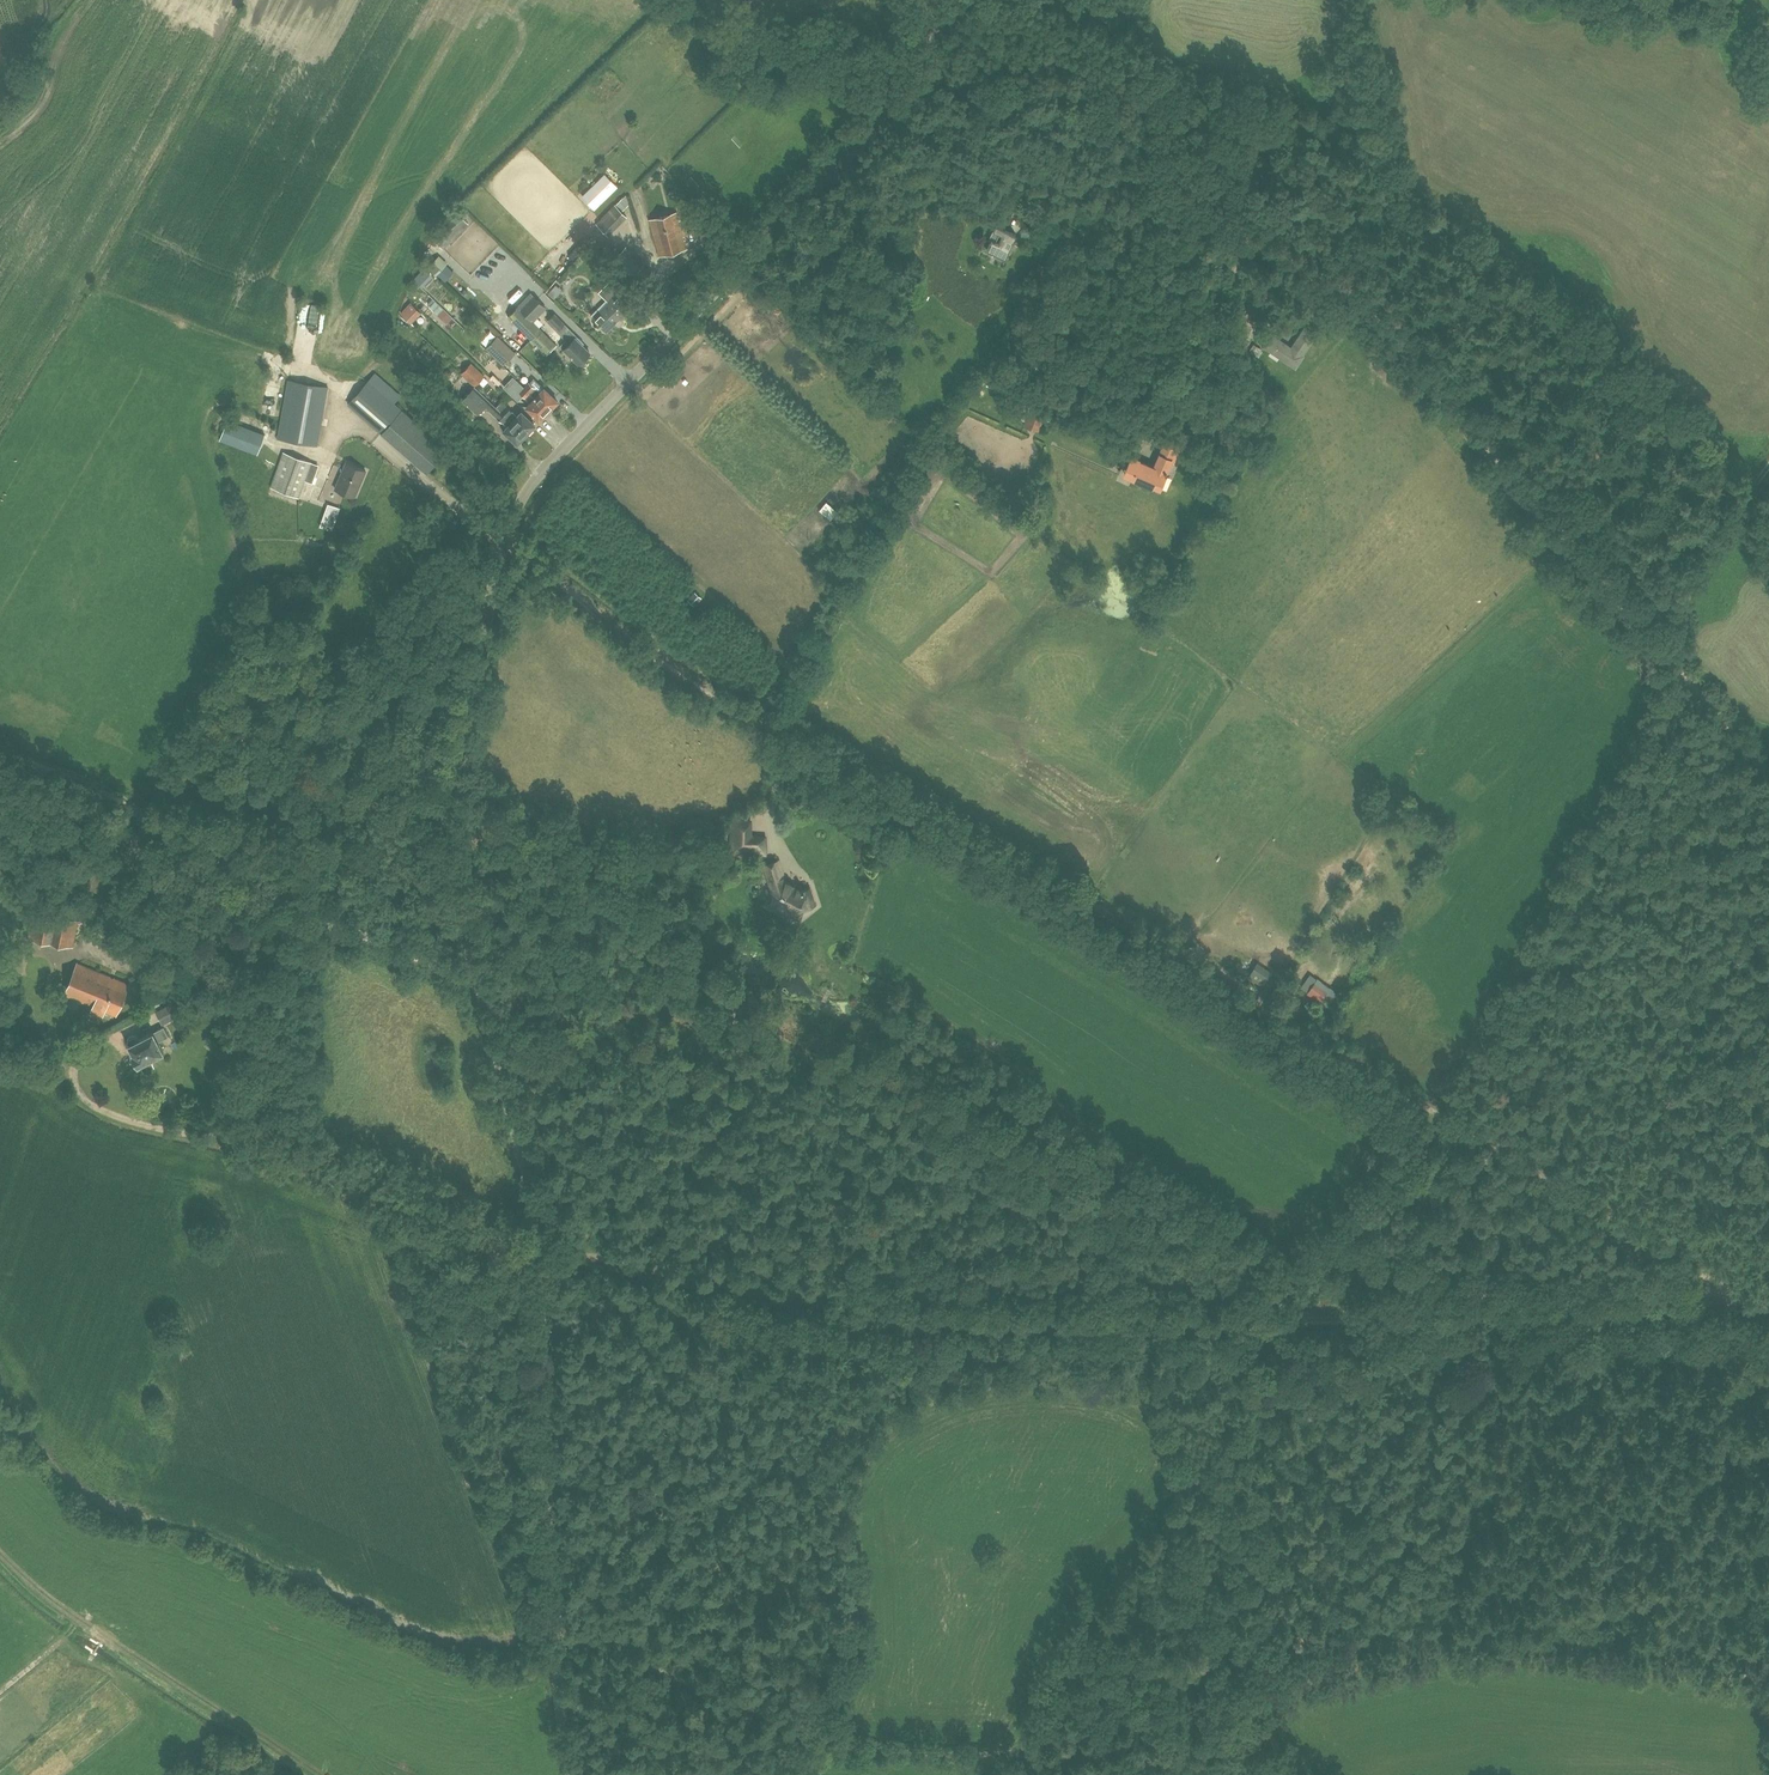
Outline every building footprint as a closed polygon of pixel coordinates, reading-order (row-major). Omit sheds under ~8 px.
[(594,209),(617,186),(613,189),(602,177),(582,196),(594,208),(593,208),(594,209)] [(623,197),(615,205),(621,210),(628,202),(623,197)] [(596,223),(606,233),(625,214),(615,204),(596,223)] [(468,223),(454,209),(429,234),(443,248),(468,223)] [(676,213),(650,220),(660,255),(686,248),(676,213)] [(989,238),(991,239),(987,250),(1005,258),(1016,234),(1005,229),(1003,234),(993,230),(989,238)] [(615,245),(610,241),(603,249),(607,253),(615,245)] [(605,259),(596,251),(591,257),(599,265),(605,259)] [(429,267),(436,274),(446,263),(439,256),(429,267)] [(432,276),(424,268),(422,267),(412,278),(422,287),(432,276)] [(624,286),(614,276),(598,292),(608,302),(593,318),(606,331),(614,323),(612,322),(617,316),(621,320),(634,307),(619,292),(624,286)] [(460,292),(464,296),(468,292),(463,288),(460,292)] [(532,321),(545,307),(531,294),(508,316),(546,354),(556,344),(541,330),(532,321)] [(420,311),(411,303),(401,314),(409,322),(420,311)] [(447,313),(440,319),(445,324),(451,317),(447,313)] [(555,314),(547,322),(565,340),(560,346),(578,363),(580,362),(582,362),(585,359),(584,357),(590,352),(582,345),(584,343),(555,314)] [(1291,346),(1303,355),(1317,334),(1305,327),(1291,346)] [(1303,355),(1291,346),(1270,332),(1261,345),(1295,369),(1305,356),(1303,355)] [(486,348),(503,364),(515,352),(498,336),(486,348)] [(429,345),(428,344),(421,351),(422,352),(430,360),(437,353),(429,345)] [(1254,344),(1250,351),(1258,357),(1262,350),(1254,344)] [(484,375),(471,363),(462,373),(474,385),(484,375)] [(1030,368),(1023,388),(1034,391),(1041,372),(1030,368)] [(447,449),(394,403),(400,395),(375,373),(348,404),(427,472),(447,449)] [(529,382),(524,387),(548,410),(557,401),(534,378),(530,383),(529,382)] [(289,380),(278,438),(317,445),(328,387),(289,380)] [(475,386),(461,401),(473,411),(481,402),(496,417),(497,415),(508,426),(504,430),(517,443),(521,438),(523,440),(527,435),(501,410),(501,411),(496,407),(475,386)] [(524,387),(519,392),(530,402),(526,407),(540,419),(548,410),(524,387)] [(502,401),(496,407),(501,411),(501,410),(527,435),(532,430),(530,429),(535,424),(521,412),(517,416),(502,401)] [(1044,418),(1043,418),(1029,413),(1024,425),(1039,431),(1044,418)] [(258,454),(263,439),(265,434),(247,428),(227,420),(219,440),(258,454)] [(1165,440),(1153,467),(1138,461),(1139,460),(1132,456),(1124,473),(1131,476),(1131,477),(1152,486),(1153,485),(1160,488),(1172,460),(1174,461),(1180,446),(1165,440)] [(283,452),(271,487),(298,497),(311,462),(283,452)] [(335,489),(355,497),(366,471),(346,462),(335,489)] [(328,503),(320,526),(331,530),(339,508),(328,503)] [(694,605),(702,597),(695,592),(688,600),(694,605)] [(255,689),(244,698),(248,703),(259,695),(255,689)] [(258,717),(258,718),(261,716),(273,707),(267,699),(266,697),(262,693),(259,695),(251,702),(249,703),(248,703),(248,704),(251,708),(257,717),(258,717)] [(765,838),(741,839),(739,852),(765,852),(765,838)] [(791,914),(804,910),(816,906),(810,888),(803,890),(784,881),(778,861),(765,865),(774,896),(770,904),(791,914)] [(123,917),(130,904),(115,897),(109,910),(123,917)] [(32,915),(28,937),(73,947),(78,921),(56,917),(55,920),(32,915)] [(1265,986),(1273,972),(1256,962),(1248,976),(1265,986)] [(109,977),(110,976),(78,963),(65,994),(93,1006),(91,1009),(103,1014),(104,1010),(116,1015),(129,983),(114,977),(113,979),(109,977)] [(1307,992),(1307,993),(1319,1002),(1327,991),(1314,982),(1307,992)] [(168,1004),(156,1010),(163,1024),(175,1017),(168,1004)] [(138,1064),(163,1051),(158,1041),(168,1036),(163,1026),(153,1032),(153,1031),(138,1039),(137,1036),(133,1035),(128,1037),(127,1041),(133,1053),(138,1064)]
